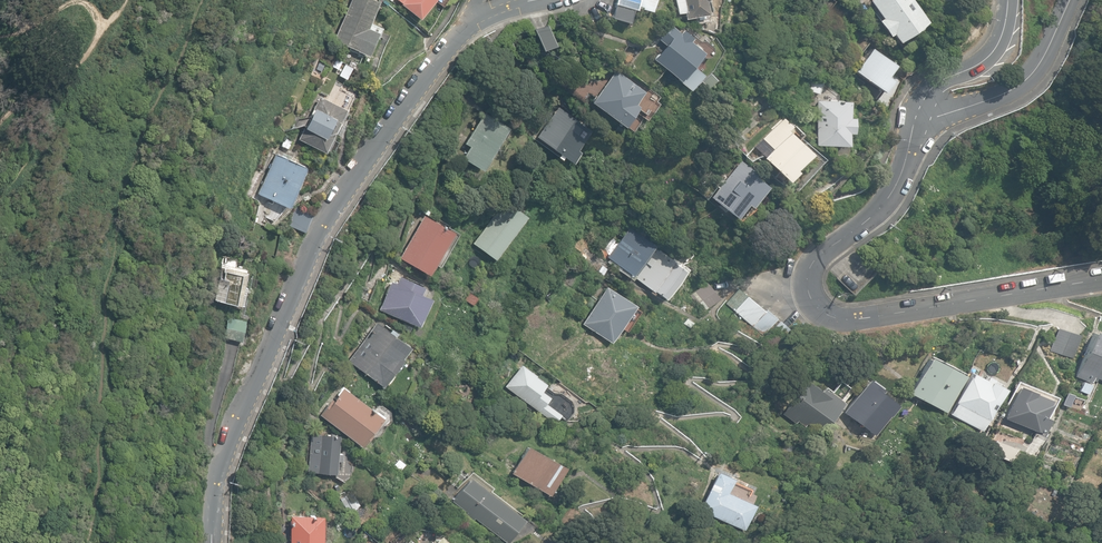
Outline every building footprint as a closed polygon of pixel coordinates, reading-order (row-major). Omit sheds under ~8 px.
[(367,52),(375,35),(367,31),(380,2),(375,0),(350,0),(333,40),(359,51),(360,49),(367,52)] [(418,19),(434,0),(398,0),(401,3),(401,4),(418,19)] [(615,4),(633,9),(636,10),(637,8),(639,0),(616,0),(615,4)] [(637,8),(652,12),(655,0),(639,0),(637,8)] [(676,13),(682,12),(683,18),(697,16),(697,19),(705,18),(704,14),(707,14),(707,12),(710,11),(708,0),(673,0),(676,13)] [(896,42),(928,22),(913,0),(870,0),(869,1),(881,18),(877,20),(887,35),(890,33),(896,42)] [(629,23),(633,9),(615,4),(611,18),(629,23)] [(533,28),(540,50),(554,45),(546,24),(546,23),(533,28)] [(680,33),(671,24),(658,39),(665,45),(653,58),(689,90),(703,75),(692,66),(703,53),(689,41),(692,38),(682,30),(680,33)] [(869,110),(883,121),(903,78),(890,67),(885,77),(884,76),(892,64),(869,47),(852,70),(879,90),(869,110)] [(348,65),(356,69),(359,64),(351,60),(348,65)] [(591,102),(624,127),(639,106),(635,103),(644,91),(615,69),(591,102)] [(814,93),(820,94),(822,82),(816,81),(814,93)] [(298,139),(324,152),(345,109),(319,96),(298,139)] [(815,144),(845,145),(845,132),(849,132),(850,117),(846,117),(846,101),(816,100),(815,144)] [(562,156),(570,163),(579,151),(576,149),(590,130),(589,129),(558,106),(535,136),(554,150),(552,153),(560,159),(562,156)] [(865,120),(879,131),(883,121),(869,110),(865,120)] [(461,158),(481,170),(507,127),(483,112),(464,143),(468,146),(461,158)] [(776,171),(785,180),(795,171),(793,169),(810,153),(789,131),(789,132),(788,133),(785,130),(790,125),(783,118),(753,146),(763,156),(763,157),(776,171)] [(724,133),(730,141),(731,140),(739,134),(732,126),(724,133)] [(731,140),(735,146),(743,139),(739,134),(731,140)] [(281,145),(288,149),(293,141),(285,137),(281,145)] [(285,205),(286,206),(287,206),(288,205),(288,204),(305,169),(305,168),(304,167),(304,166),(303,165),(275,154),(257,193),(285,205)] [(709,196),(732,216),(744,203),(748,206),(765,186),(753,175),(755,173),(740,160),(723,179),(718,176),(712,182),(717,187),(709,196)] [(472,242),(494,259),(527,216),(505,199),(472,242)] [(290,226),(306,233),(314,213),(297,207),(290,226)] [(399,257),(427,273),(451,231),(423,215),(399,257)] [(606,256),(630,274),(653,245),(628,227),(606,256)] [(656,291),(663,297),(684,270),(654,247),(633,276),(651,290),(649,291),(653,294),(656,291)] [(212,298),(237,304),(245,270),(224,265),(221,277),(217,276),(212,298)] [(602,275),(606,268),(601,265),(597,272),(602,275)] [(534,277),(541,281),(547,270),(540,266),(534,277)] [(563,279),(570,284),(574,277),(567,272),(563,279)] [(378,309),(419,326),(430,298),(420,294),(423,285),(399,275),(395,283),(389,281),(378,309)] [(690,295),(703,312),(720,299),(707,282),(690,295)] [(581,323),(611,342),(635,304),(606,286),(581,323)] [(724,301),(733,309),(746,294),(737,286),(724,301)] [(368,301),(371,294),(362,290),(359,298),(368,301)] [(463,299),(472,305),(477,298),(468,292),(463,299)] [(743,317),(756,302),(746,294),(733,309),(743,317)] [(764,309),(756,302),(743,317),(752,324),(764,309)] [(752,324),(762,334),(777,317),(766,308),(764,309),(752,324)] [(224,337),(241,341),(245,321),(228,317),(224,337)] [(682,324),(691,330),(696,323),(686,317),(682,324)] [(348,360),(382,386),(385,382),(386,383),(393,375),(391,373),(402,358),(401,357),(409,346),(394,336),(397,332),(390,328),(388,331),(376,322),(348,360)] [(1049,351),(1073,359),(1081,336),(1057,328),(1049,351)] [(1101,380),(1101,331),(1100,331),(1099,331),(1097,331),(1093,330),(1074,375),(1091,383),(1092,379),(1095,380),(1096,378),(1101,380)] [(909,392),(946,411),(965,374),(928,355),(909,392)] [(504,386),(554,424),(559,417),(565,422),(577,406),(560,392),(552,391),(544,385),(545,383),(535,376),(536,375),(521,364),(504,386)] [(950,414),(982,431),(989,419),(990,420),(1007,388),(992,381),(993,378),(987,375),(985,378),(972,372),(950,414)] [(842,411),(875,435),(890,415),(891,416),(899,404),(881,391),(883,388),(868,377),(842,411)] [(807,424),(821,434),(853,390),(839,380),(831,390),(825,385),(821,391),(806,380),(782,413),(796,423),(798,421),(805,426),(807,424)] [(1079,390),(1089,393),(1092,384),(1083,380),(1079,390)] [(1004,417),(1045,434),(1051,418),(1045,416),(1051,402),(1049,401),(1050,397),(1018,383),(1004,417)] [(320,414),(361,444),(373,429),(371,428),(381,416),(380,415),(382,413),(374,408),(373,409),(343,385),(337,393),(337,394),(333,399),(331,398),(320,414)] [(1031,440),(1043,446),(1047,436),(1035,431),(1031,440)] [(308,471),(337,474),(338,461),(342,461),(343,453),(339,453),(340,435),(311,433),(308,471)] [(550,494),(551,495),(567,467),(527,444),(511,472),(550,494)] [(398,456),(391,465),(400,472),(407,464),(398,456)] [(746,530),(757,505),(728,492),(735,478),(717,470),(700,510),(746,530)] [(475,518),(508,542),(526,520),(469,476),(451,500),(466,512),(465,514),(473,520),(475,518)] [(322,514),(290,514),(290,542),(322,542),(322,514)]
